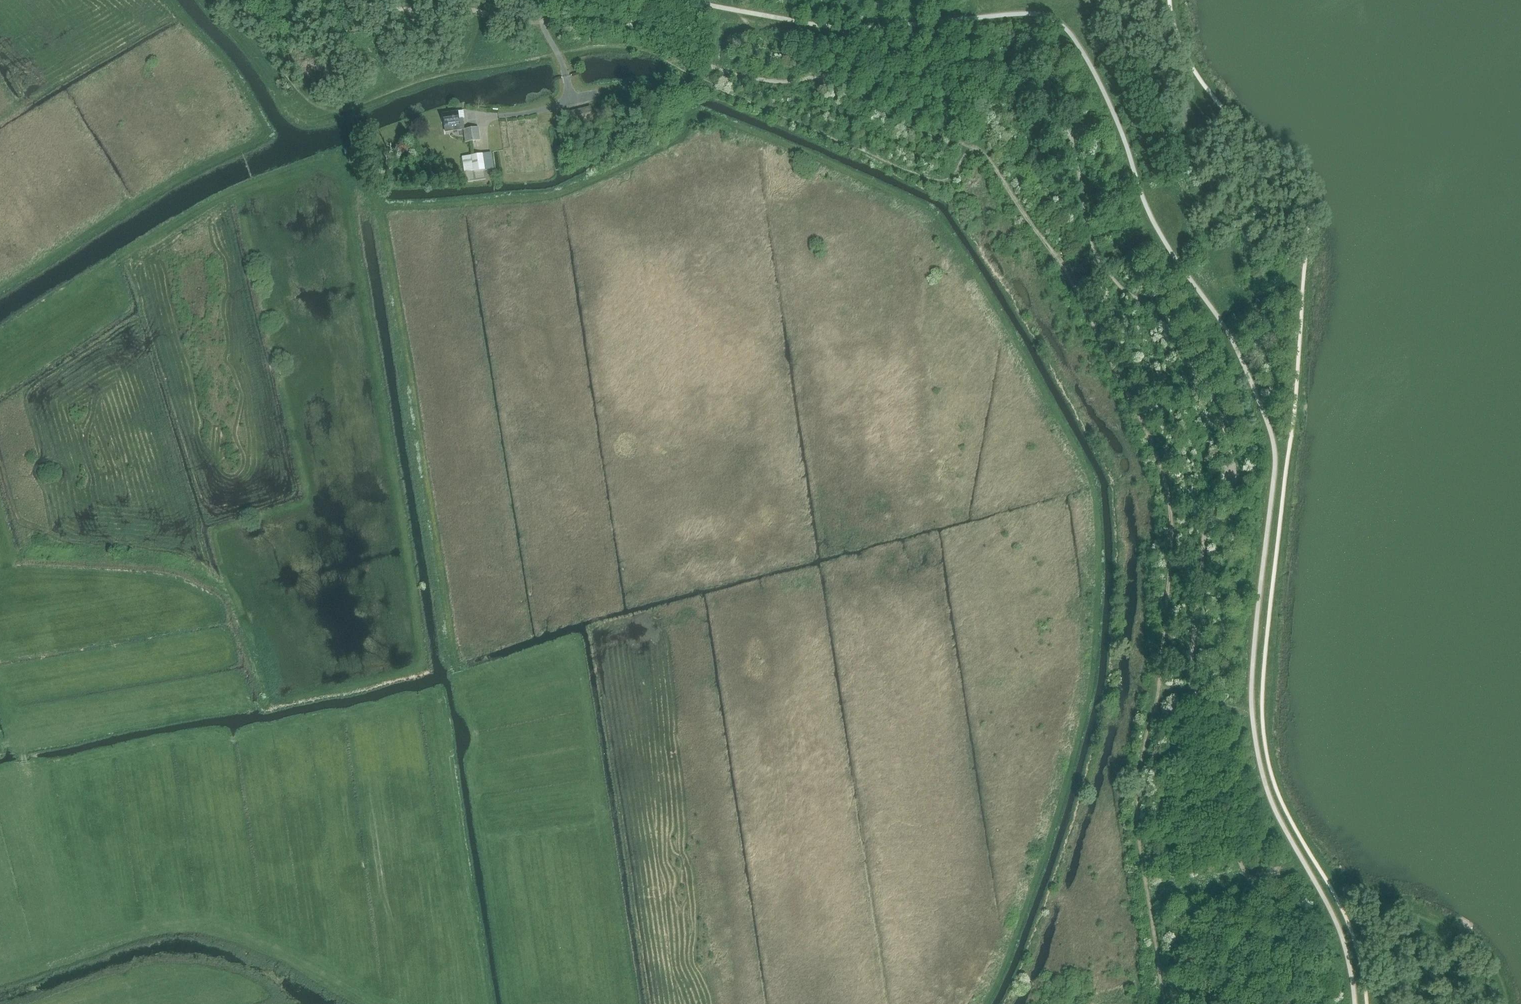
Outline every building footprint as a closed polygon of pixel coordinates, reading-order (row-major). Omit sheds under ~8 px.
[(573,126),(595,121),(591,106),(569,112),(573,126)] [(444,115),(445,126),(446,132),(453,131),(464,130),(465,130),(463,119),(459,119),(458,112),(444,115)] [(479,127),(465,130),(464,130),(465,143),(481,140),(479,127)] [(491,153),(489,153),(462,157),(466,183),(486,180),(484,172),(493,171),(491,153)]
